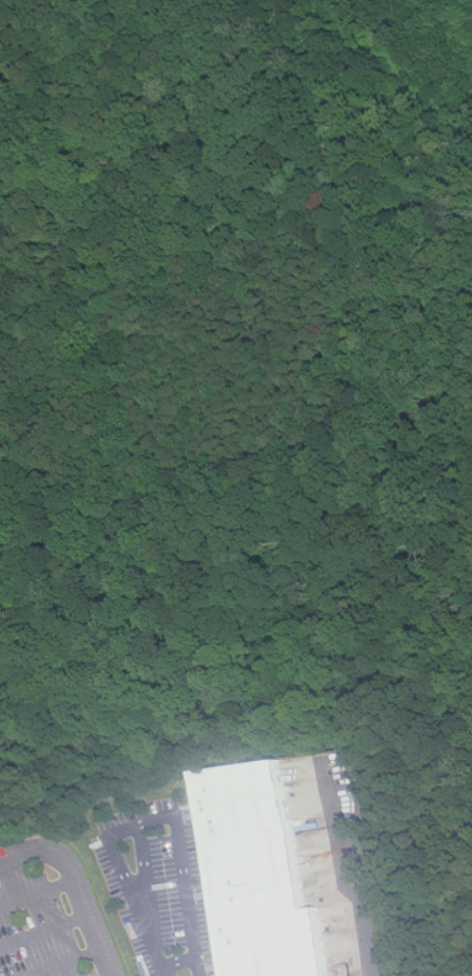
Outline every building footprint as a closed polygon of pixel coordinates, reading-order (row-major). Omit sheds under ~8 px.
[(319,907),(329,975),(227,975),(199,774),(287,763),(307,909),(319,907)]
